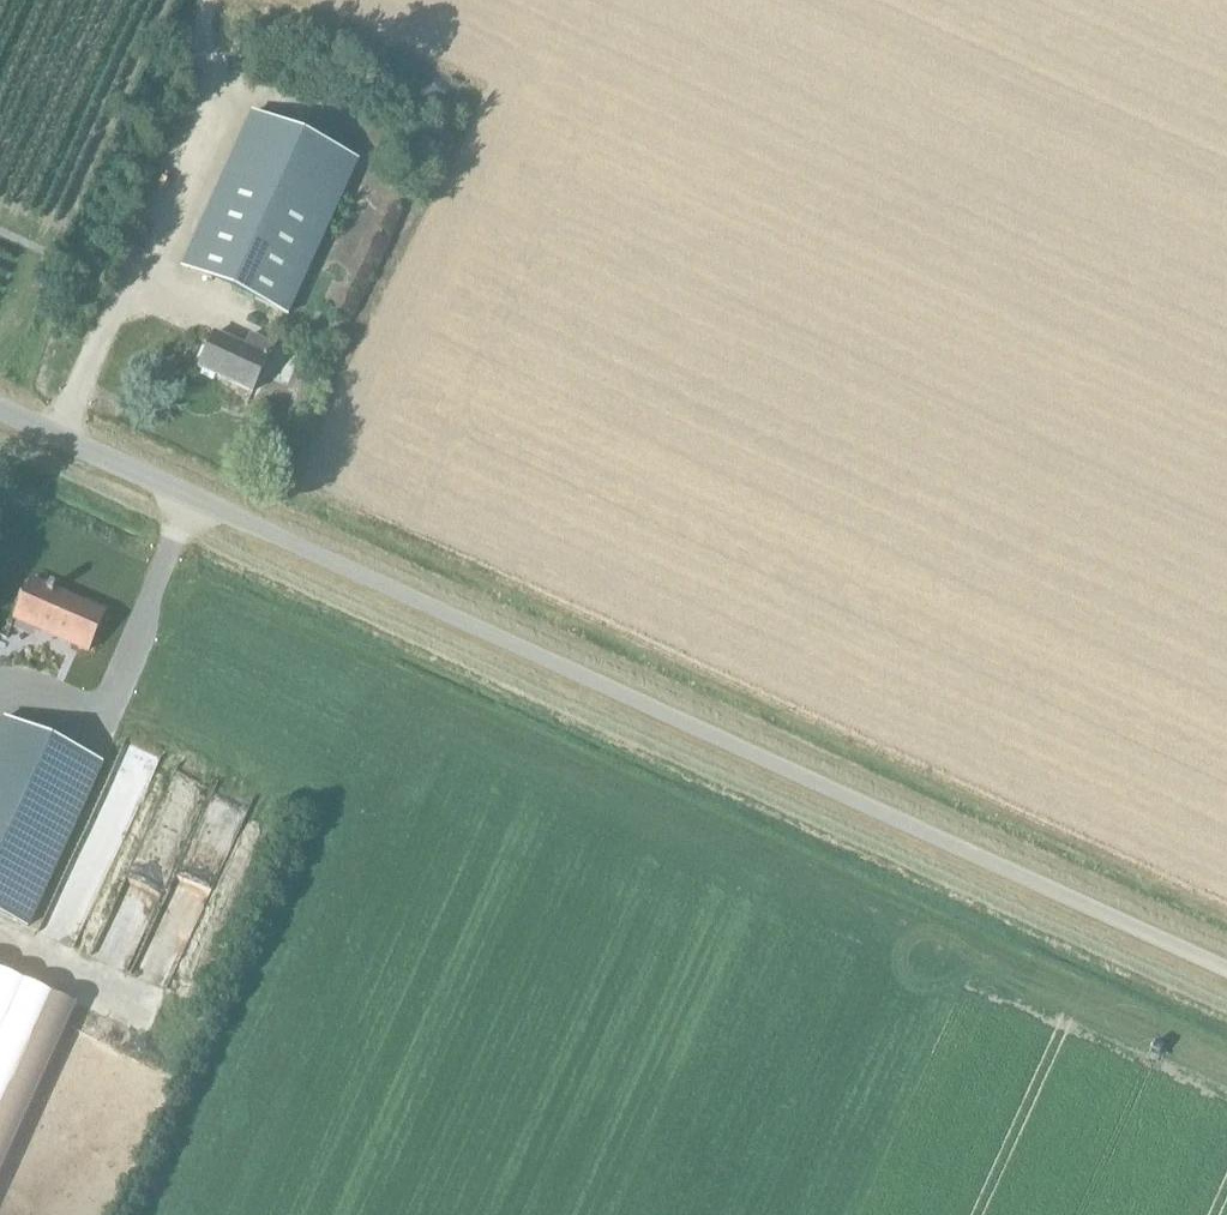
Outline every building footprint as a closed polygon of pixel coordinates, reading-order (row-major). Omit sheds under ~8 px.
[(288,316),(357,162),(252,115),(183,268),(288,316)] [(252,394),(274,346),(251,336),(245,348),(215,334),(199,369),(252,394)] [(87,652),(105,613),(54,591),(56,588),(51,586),(49,589),(31,581),(14,620),(87,652)] [(27,928),(102,764),(4,720),(0,729),(0,916),(27,928)] [(200,841),(209,821),(184,810),(175,830),(200,841)] [(233,811),(195,883),(220,896),(258,823),(233,811)] [(77,1005),(0,970),(0,1174),(77,1005)]
